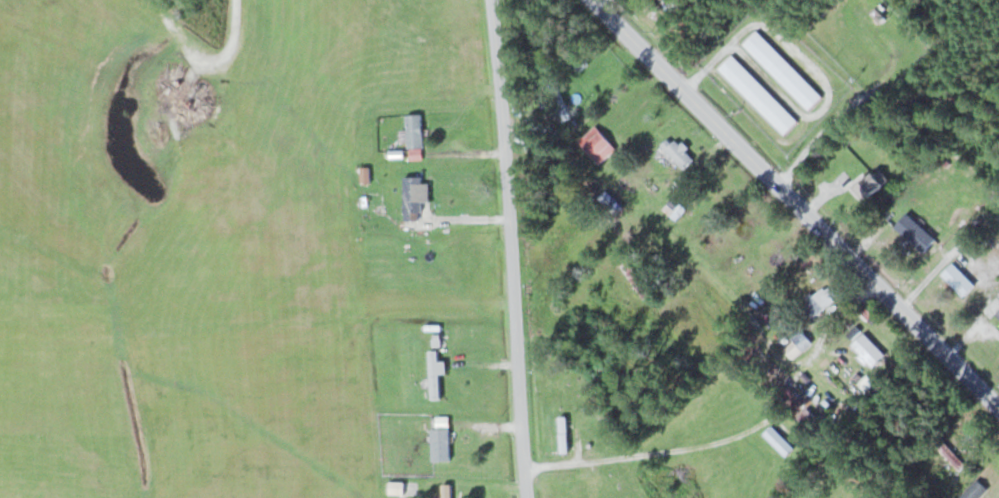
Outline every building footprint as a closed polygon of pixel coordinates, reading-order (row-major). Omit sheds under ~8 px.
[(742,42),(756,30),(823,98),(812,112),(742,42)] [(720,67),(733,56),(799,121),(787,134),(720,67)] [(423,148),(423,113),(407,113),(407,148),(423,148)] [(695,157),(671,134),(661,144),(684,168),(695,157)] [(851,188),(864,201),(884,183),(871,169),(851,188)] [(422,183),(422,176),(404,176),(404,220),(421,220),(421,201),(430,201),(430,183),(422,183)] [(664,209),(676,220),(686,209),(673,198),(664,209)] [(895,226),(923,253),(936,239),(908,213),(895,226)] [(964,297),(975,285),(953,262),(941,274),(964,297)] [(624,270),(645,299),(652,294),(630,265),(624,270)] [(804,298),(812,314),(838,300),(829,284),(804,298)] [(789,335),(794,339),(784,348),(793,359),(813,341),(799,326),(789,335)] [(885,354),(864,333),(851,346),(872,368),(885,354)] [(440,374),(446,374),(446,361),(438,361),(438,351),(430,351),(430,398),(440,398),(440,374)] [(798,415),(806,425),(816,418),(808,408),(798,415)] [(786,457),(795,447),(772,425),(763,434),(786,457)] [(450,460),(449,428),(432,428),(432,460),(450,460)] [(960,470),(966,464),(942,440),(936,446),(960,470)] [(588,478),(588,497),(597,497),(597,478),(588,478)] [(988,488),(975,478),(958,497),(980,497),(988,488)] [(404,493),(404,481),(390,481),(390,493),(404,493)] [(443,497),(452,497),(452,484),(443,484),(443,497)]
